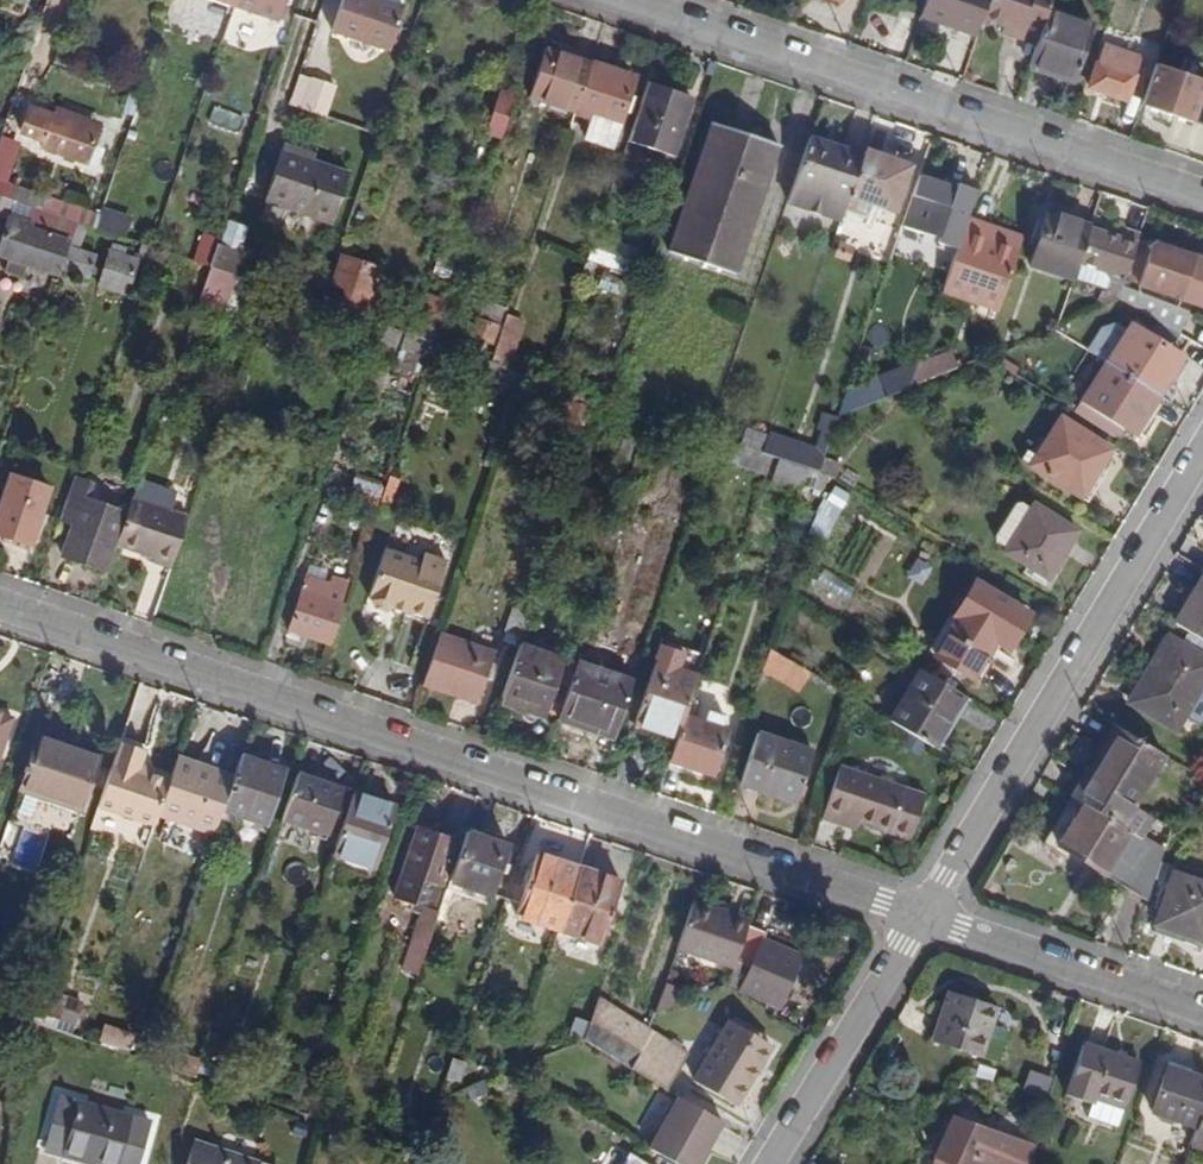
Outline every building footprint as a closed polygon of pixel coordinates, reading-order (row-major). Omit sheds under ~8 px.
[(237,1),(280,16),(285,0),(237,0),(237,1)] [(361,11),(365,0),(349,0),(340,26),(355,31),(361,11)] [(411,6),(394,0),(365,0),(361,11),(355,31),(398,45),(411,6)] [(982,34),(987,20),(994,0),(931,0),(926,15),(982,34)] [(1020,42),(1040,49),(1052,13),(1057,0),(994,0),(987,20),(1023,33),(1020,42)] [(1093,27),(1052,13),(1040,49),(1033,67),(1075,82),(1093,27)] [(547,40),(531,88),(579,104),(595,56),(547,40)] [(628,121),(644,72),(595,56),(579,104),(596,110),(590,128),(622,139),(628,121)] [(1132,101),(1140,76),(1104,64),(1095,88),(1132,101)] [(1199,125),(1202,113),(1202,80),(1156,64),(1141,104),(1199,125)] [(308,99),(328,106),(339,75),(319,68),(308,99)] [(330,107),(342,76),(339,75),(328,106),(330,107)] [(509,117),(521,83),(503,77),(492,111),(509,117)] [(673,153),(693,95),(651,80),(631,138),(673,153)] [(50,133),(48,139),(62,143),(64,138),(91,147),(99,122),(72,112),(58,107),(31,98),(22,124),(50,133)] [(75,104),(61,99),(58,107),(72,112),(75,104)] [(102,113),(75,104),(72,112),(99,122),(102,113)] [(787,150),(711,124),(666,255),(743,281),(787,150)] [(316,141),(289,131),(286,140),(313,149),(316,141)] [(786,204),(841,223),(845,212),(864,156),(809,137),(786,204)] [(91,147),(64,138),(62,143),(89,152),(91,147)] [(269,190),(296,198),(313,149),(286,140),(269,190)] [(328,154),(330,145),(316,141),(313,149),(328,154)] [(355,163),(328,154),(313,149),(296,198),(339,212),(355,163)] [(866,151),(864,156),(845,212),(876,223),(882,207),(895,212),(911,167),(866,151)] [(14,197),(34,204),(40,206),(47,186),(0,170),(0,192),(14,197)] [(957,188),(920,176),(903,226),(939,238),(937,242),(957,249),(964,231),(978,191),(958,184),(957,188)] [(251,183),(244,181),(224,240),(231,242),(251,183)] [(241,246),(262,187),(251,183),(231,242),(224,240),(220,238),(210,265),(243,277),(248,278),(256,252),(248,249),(241,246)] [(10,208),(14,197),(0,192),(0,204),(10,208)] [(34,204),(14,197),(10,208),(6,218),(25,225),(27,225),(34,204)] [(40,206),(34,204),(27,225),(66,239),(74,218),(40,206)] [(127,236),(132,221),(102,211),(97,226),(127,236)] [(1030,267),(1071,281),(1072,279),(1078,262),(1089,231),(1091,225),(1050,212),(1030,267)] [(6,253),(8,254),(15,256),(25,225),(6,218),(0,234),(0,251),(6,253)] [(74,218),(66,239),(55,271),(60,273),(61,268),(88,278),(97,255),(77,248),(85,222),(74,218)] [(25,225),(15,256),(8,254),(4,266),(22,272),(27,261),(55,271),(66,239),(27,225),(25,225)] [(997,310),(1018,250),(964,231),(957,249),(942,290),(997,310)] [(1119,241),(1089,231),(1078,262),(1072,279),(1109,292),(1112,283),(1123,287),(1140,238),(1122,232),(1119,241)] [(202,232),(192,259),(210,265),(220,238),(202,232)] [(126,254),(129,245),(114,239),(99,282),(130,292),(141,259),(126,254)] [(630,274),(638,254),(596,240),(589,260),(630,274)] [(148,258),(152,245),(142,242),(138,255),(148,258)] [(1202,266),(1202,260),(1156,244),(1143,283),(1192,300),(1202,266)] [(251,279),(260,253),(256,252),(248,278),(251,279)] [(376,288),(381,274),(347,262),(334,301),(350,307),(349,313),(372,322),(383,291),(376,288)] [(240,285),(243,277),(210,265),(199,296),(226,305),(234,283),(240,285)] [(1176,337),(1182,328),(1123,287),(1118,299),(1176,337)] [(440,317),(445,302),(427,296),(422,311),(440,317)] [(479,359),(490,363),(505,319),(477,310),(469,335),(483,340),(477,358),(479,359)] [(519,322),(505,317),(505,319),(490,363),(503,367),(519,322)] [(396,359),(405,333),(381,325),(373,351),(396,359)] [(1188,365),(1139,330),(1112,369),(1129,381),(1162,404),(1188,365)] [(425,359),(431,342),(409,334),(403,350),(425,359)] [(509,369),(503,367),(490,363),(479,359),(472,380),(501,390),(509,369)] [(896,392),(907,387),(917,360),(885,373),(893,393),(896,392)] [(1085,409),(1134,444),(1162,404),(1129,381),(1112,369),(1085,409)] [(574,435),(584,408),(568,402),(559,430),(574,435)] [(722,443),(761,457),(767,439),(728,425),(722,443)] [(1084,505),(1112,460),(1061,429),(1034,474),(1084,505)] [(627,456),(632,441),(611,434),(606,449),(627,456)] [(817,477),(824,458),(767,439),(761,457),(770,460),(817,477)] [(820,495),(826,480),(817,477),(770,460),(765,476),(820,495)] [(47,488),(7,475),(0,495),(0,536),(27,546),(47,488)] [(59,556),(99,570),(107,545),(79,536),(86,518),(91,520),(97,504),(82,499),(89,480),(74,475),(59,519),(70,523),(59,556)] [(354,498),(379,505),(385,484),(359,477),(354,498)] [(840,487),(831,481),(826,480),(820,495),(834,502),(840,487)] [(184,516),(129,498),(120,523),(152,534),(145,556),(143,561),(165,569),(184,516)] [(107,545),(118,511),(97,504),(91,520),(86,518),(79,536),(107,545)] [(997,552),(1007,557),(1004,561),(1049,589),(1078,540),(1034,513),(1030,518),(1021,512),(1015,514),(996,546),(997,552)] [(112,546),(120,549),(145,556),(152,534),(120,523),(112,546)] [(417,559),(381,546),(369,584),(386,589),(391,573),(413,580),(403,608),(425,615),(444,559),(420,551),(417,559)] [(825,568),(815,584),(846,603),(856,587),(825,568)] [(378,615),(391,604),(403,608),(413,580),(391,573),(386,589),(369,584),(365,595),(368,597),(367,601),(371,612),(378,615)] [(315,595),(320,581),(305,576),(286,630),(328,645),(342,604),(315,595)] [(1028,619),(976,588),(957,618),(1009,650),(1028,619)] [(1201,592),(1171,644),(1202,664),(1202,593),(1201,592)] [(518,641),(528,613),(514,608),(505,636),(518,641)] [(1006,654),(1009,650),(957,618),(954,622),(957,624),(935,660),(972,684),(995,647),(1006,654)] [(474,703),(490,654),(437,636),(419,685),(474,703)] [(809,694),(822,677),(768,645),(761,666),(809,694)] [(535,722),(554,668),(514,654),(495,708),(535,722)] [(632,729),(672,743),(680,720),(695,678),(655,664),(632,729)] [(1158,667),(1140,699),(1184,727),(1202,696),(1202,695),(1158,667)] [(613,737),(630,688),(571,668),(552,722),(574,730),(576,725),(613,737)] [(971,695),(929,669),(928,668),(895,722),(938,749),(971,695)] [(1170,751),(1184,727),(1140,699),(1126,723),(1170,751)] [(7,714),(0,733),(0,769),(17,717),(7,714)] [(706,777),(721,734),(680,720),(672,743),(665,763),(706,777)] [(737,786),(780,802),(797,749),(755,736),(737,786)] [(15,793),(31,798),(50,744),(34,739),(15,793)] [(87,805),(147,825),(150,815),(162,780),(150,776),(147,785),(107,770),(117,742),(110,740),(87,805)] [(130,769),(136,749),(117,742),(107,770),(147,785),(150,776),(130,769)] [(75,807),(93,758),(50,744),(31,798),(35,800),(37,794),(75,807)] [(1155,779),(1106,747),(1075,799),(1124,830),(1155,779)] [(791,806),(809,753),(797,749),(780,802),(791,806)] [(279,771),(233,755),(226,777),(214,811),(259,825),(279,771)] [(191,766),(170,758),(162,780),(150,815),(207,834),(214,811),(226,777),(207,771),(205,776),(189,771),(191,766)] [(207,771),(191,766),(189,771),(205,776),(207,771)] [(907,842),(922,800),(838,770),(819,822),(837,828),(840,819),(857,825),(907,842)] [(316,836),(331,792),(288,778),(272,822),(316,836)] [(35,800),(73,813),(75,807),(37,794),(35,800)] [(366,868),(386,808),(346,794),(326,854),(366,868)] [(1081,882),(1153,926),(1160,905),(1167,887),(1175,863),(1124,830),(1075,799),(1033,866),(1076,892),(1081,882)] [(837,828),(855,834),(857,825),(840,819),(837,828)] [(316,836),(272,822),(270,828),(313,843),(316,836)] [(425,913),(449,843),(407,830),(384,899),(415,911),(400,955),(416,960),(430,915),(425,913)] [(479,899),(498,846),(458,832),(440,886),(479,899)] [(529,857),(508,916),(551,930),(571,870),(529,857)] [(592,944),(612,884),(571,870),(551,930),(592,944)] [(1159,950),(1201,963),(1202,958),(1202,904),(1177,895),(1178,890),(1167,887),(1160,905),(1172,910),(1159,950)] [(678,956),(736,975),(751,931),(754,925),(732,917),(730,923),(714,917),(693,909),(678,956)] [(732,917),(716,911),(714,917),(730,923),(732,917)] [(765,943),(767,936),(751,931),(736,975),(730,991),(746,1000),(784,1013),(803,957),(765,943)] [(397,963),(413,970),(416,960),(400,955),(397,963)] [(979,1069),(998,1015),(950,999),(932,1051),(979,1069)] [(588,1006),(575,1047),(621,1075),(640,1086),(663,1101),(683,1066),(588,1006)] [(132,1050),(135,1030),(103,1026),(101,1046),(132,1050)] [(738,1111),(774,1051),(733,1026),(698,1086),(738,1111)] [(1125,1118),(1139,1073),(1081,1055),(1065,1108),(1090,1117),(1093,1108),(1125,1118)] [(451,1088),(456,1071),(442,1067),(437,1083),(451,1088)] [(1046,1098),(1053,1078),(1031,1070),(1024,1090),(1046,1098)] [(1154,1118),(1196,1132),(1202,1112),(1202,1088),(1168,1076),(1154,1118)] [(159,1132),(69,1106),(54,1157),(71,1162),(71,1163),(148,1163),(159,1132)] [(1121,1131),(1125,1118),(1093,1108),(1090,1117),(1089,1121),(1121,1131)] [(720,1136),(678,1110),(647,1160),(654,1163),(703,1163),(720,1136)] [(1196,1132),(1190,1152),(1202,1156),(1202,1112),(1196,1132)] [(984,1151),(986,1144),(953,1131),(940,1157),(937,1163),(965,1163),(947,1157),(953,1141),(984,1151)] [(987,1140),(986,1144),(984,1151),(953,1141),(947,1157),(965,1163),(998,1163),(1003,1146),(987,1140)] [(1022,1153),(1003,1146),(998,1163),(1019,1163),(1022,1153)] [(199,1148),(194,1163),(247,1163),(199,1148)]
